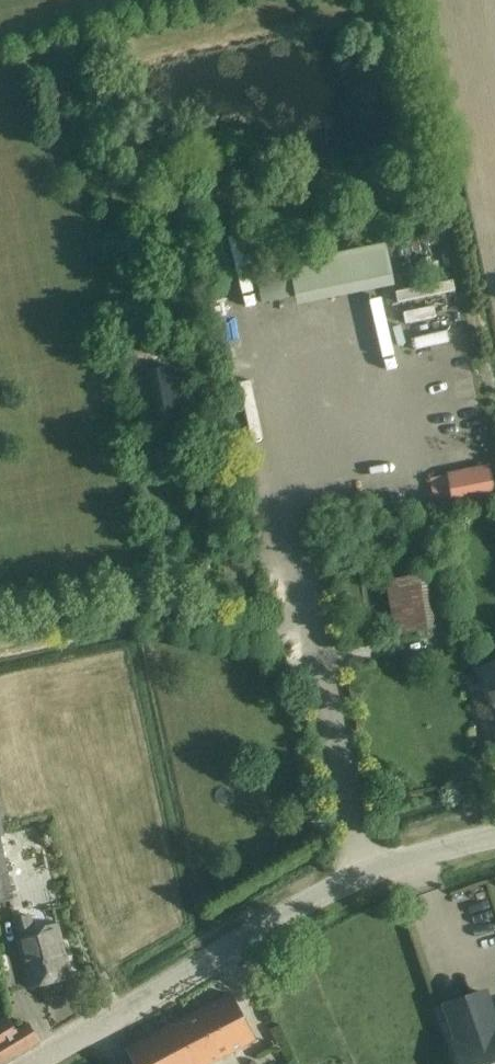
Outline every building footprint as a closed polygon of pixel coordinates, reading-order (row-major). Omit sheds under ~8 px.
[(283,258),(290,301),(389,286),(382,243),(283,258)] [(395,288),(404,335),(420,332),(418,318),(435,315),(431,294),(452,290),(449,278),(395,288)] [(246,330),(230,333),(236,366),(253,363),(246,330)] [(489,467),(451,475),(457,503),(494,496),(489,467)] [(167,506),(158,508),(160,517),(168,516),(167,506)] [(434,585),(396,590),(404,641),(442,635),(434,585)] [(478,668),(494,721),(494,662),(478,668)] [(14,900),(2,835),(5,834),(0,810),(0,903),(14,900)] [(12,920),(15,934),(29,988),(71,977),(58,923),(35,929),(32,915),(12,920)] [(486,993),(446,1007),(457,1040),(455,1041),(462,1063),(494,1063),(494,1020),(486,993)] [(241,1013),(231,994),(127,1049),(135,1063),(240,1063),(234,1052),(256,1041),(241,1013)] [(0,1020),(0,1063),(40,1040),(30,1024),(17,1032),(7,1015),(0,1020)]
